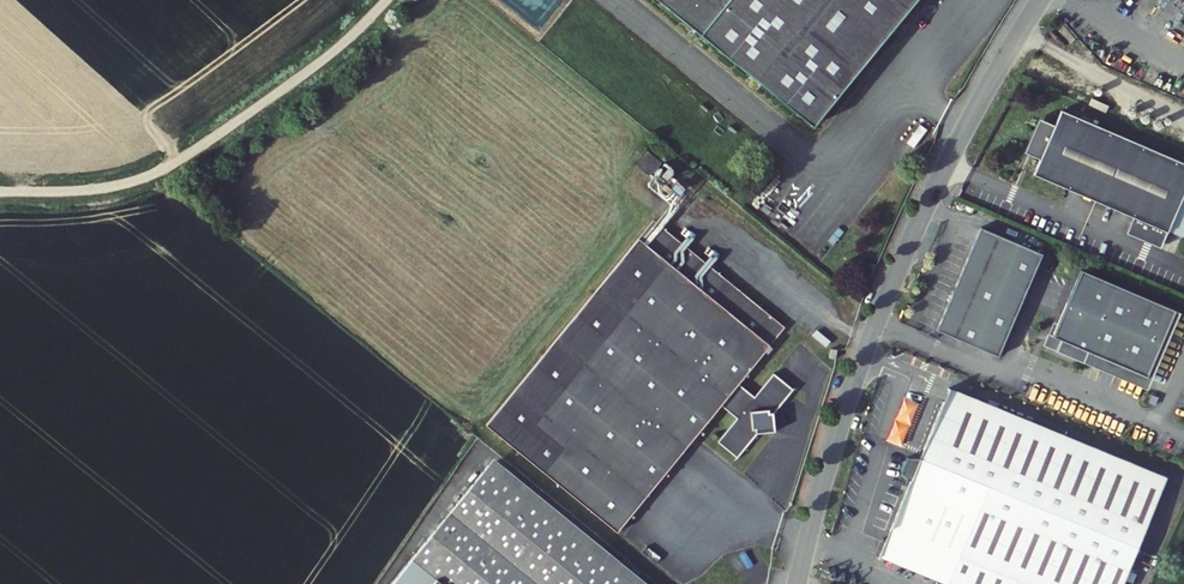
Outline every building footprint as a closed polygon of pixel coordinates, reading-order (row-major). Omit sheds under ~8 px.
[(815,123),(913,0),(665,0),(815,123)] [(1062,110),(1051,143),(1042,139),(1036,157),(1045,160),(1039,178),(1147,217),(1143,226),(1169,235),(1173,225),(1183,195),(1183,157),(1062,110)] [(661,162),(647,151),(635,165),(649,176),(661,162)] [(1173,225),(1183,229),(1183,195),(1173,225)] [(737,458),(741,454),(758,434),(777,432),(776,413),(796,388),(777,372),(757,396),(741,382),(787,327),(652,219),(572,317),(705,426),(722,406),(738,419),(718,442),(737,458)] [(1047,251),(984,226),(942,329),(1002,353),(1047,251)] [(1084,269),(1053,346),(1153,387),(1183,312),(1183,310),(1084,269)] [(620,530),(705,426),(572,317),(486,424),(620,530)] [(838,356),(841,348),(835,346),(832,354),(838,356)] [(952,387),(925,453),(912,451),(905,465),(917,475),(884,556),(956,583),(1126,583),(1172,472),(952,387)] [(645,583),(493,459),(391,583),(644,583),(645,583)]
